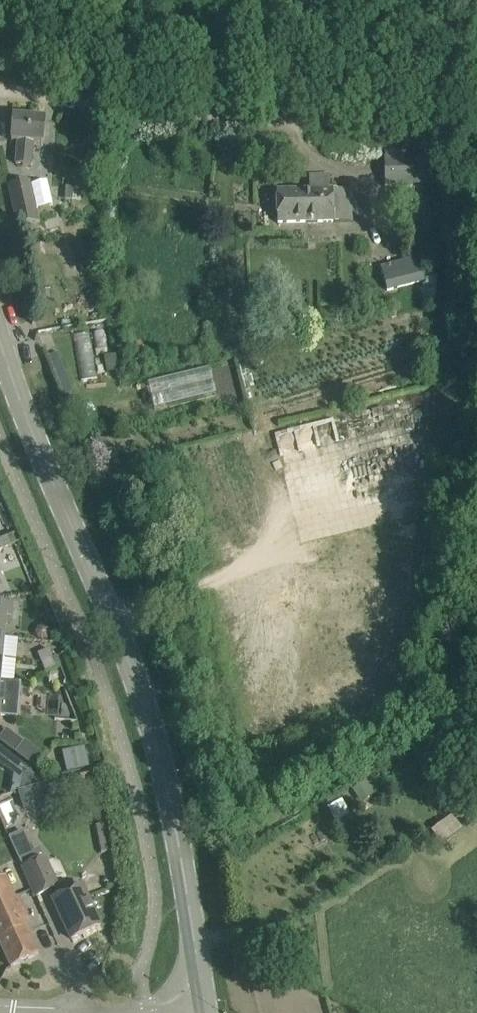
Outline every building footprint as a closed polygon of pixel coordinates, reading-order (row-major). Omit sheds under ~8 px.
[(16,164),(30,165),(32,142),(42,143),(44,119),(13,117),(11,141),(17,141),(16,164)] [(412,187),(412,156),(384,157),(385,187),(412,187)] [(309,190),(276,191),(278,223),(353,221),(351,189),(330,189),(329,174),(309,175),(309,190)] [(48,179),(32,181),(36,206),(52,203),(48,179)] [(37,221),(29,182),(9,186),(18,225),(37,221)] [(72,200),(73,188),(64,187),(63,199),(72,200)] [(387,290),(426,280),(420,257),(381,267),(387,290)] [(152,356),(140,342),(131,349),(143,363),(152,356)] [(155,406),(168,404),(167,400),(188,397),(186,380),(198,378),(198,375),(152,381),(155,406)] [(0,538),(0,550),(21,541),(17,532),(0,538)] [(4,638),(6,624),(12,624),(13,604),(0,603),(0,637),(4,638)] [(37,637),(42,639),(47,637),(50,631),(47,626),(42,624),(37,626),(35,631),(37,637)] [(38,653),(42,661),(52,657),(49,649),(38,653)] [(57,655),(52,657),(42,661),(46,671),(61,665),(57,655)] [(0,681),(0,715),(18,716),(21,682),(0,681)] [(24,740),(15,752),(34,766),(43,754),(24,740)] [(68,772),(90,767),(85,748),(63,753),(68,772)] [(45,783),(15,761),(10,793),(45,783)] [(400,767),(386,776),(393,786),(406,777),(400,767)] [(107,813),(98,814),(100,824),(95,825),(100,853),(114,850),(107,813)] [(453,819),(433,832),(442,846),(462,832),(453,819)] [(9,836),(18,858),(32,851),(23,831),(9,836)] [(58,886),(44,857),(23,867),(36,896),(58,886)] [(5,875),(0,877),(0,943),(11,967),(38,954),(30,935),(32,934),(25,919),(28,918),(18,895),(15,897),(5,875)] [(100,926),(81,885),(52,898),(71,939),(100,926)]
